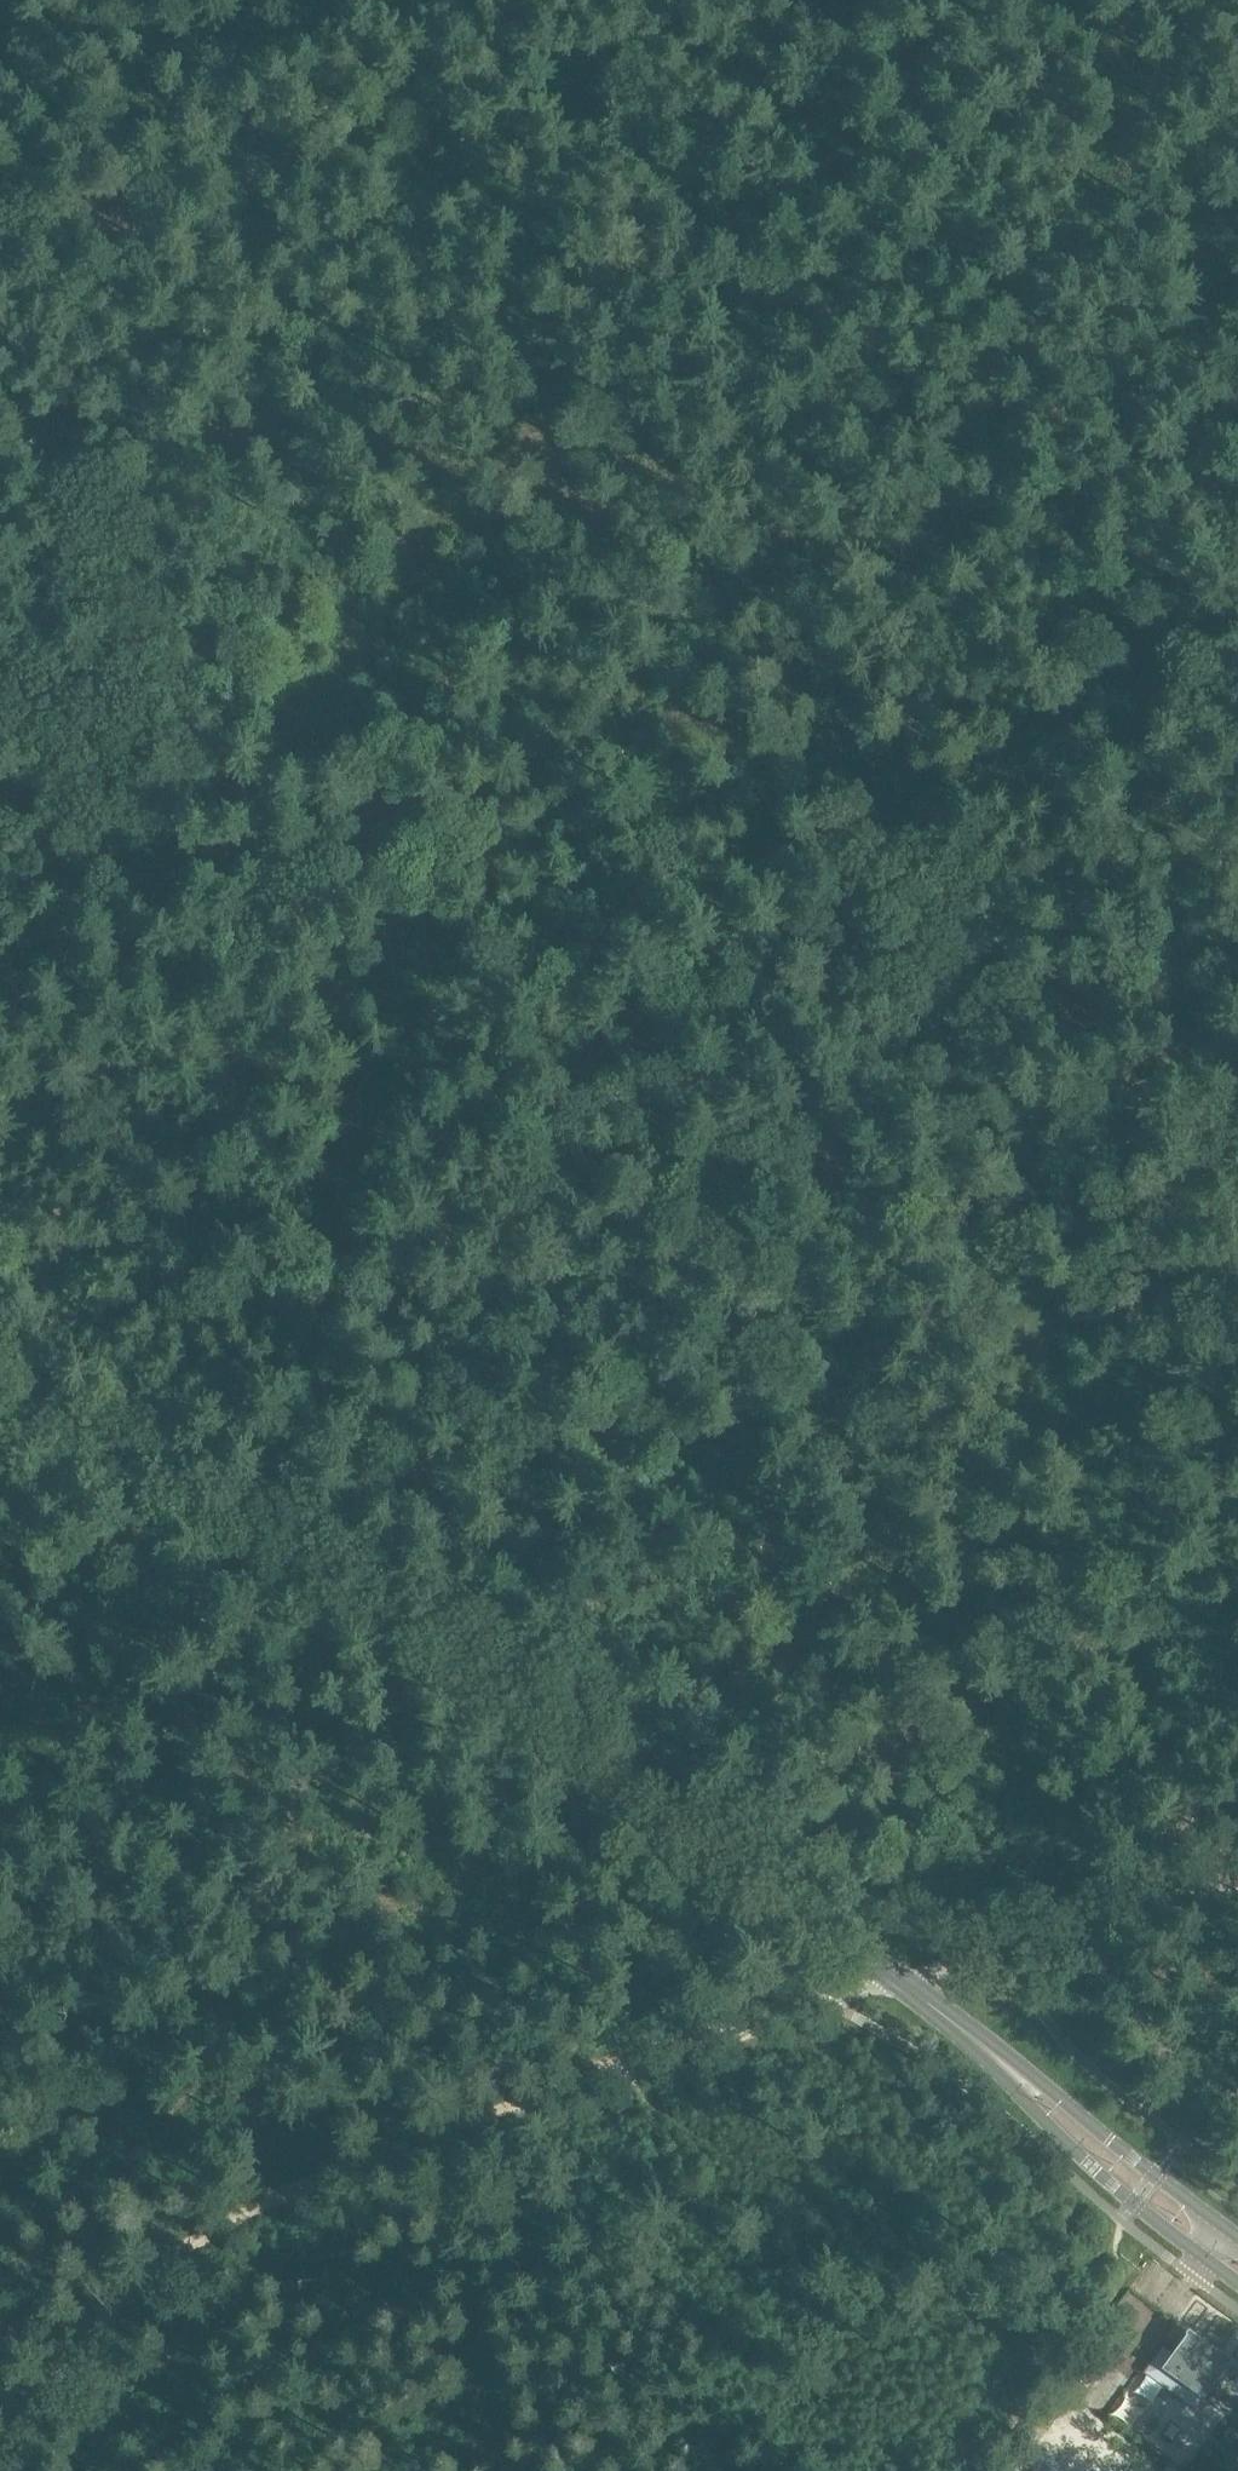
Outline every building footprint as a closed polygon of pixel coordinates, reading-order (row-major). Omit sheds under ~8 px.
[(1229,2362),(1188,2332),(1172,2355),(1162,2348),(1144,2372),(1194,2409),(1201,2399),(1229,2362)] [(1071,2375),(1069,2373),(1059,2386),(1079,2401),(1106,2365),(1088,2351),(1071,2375)]
